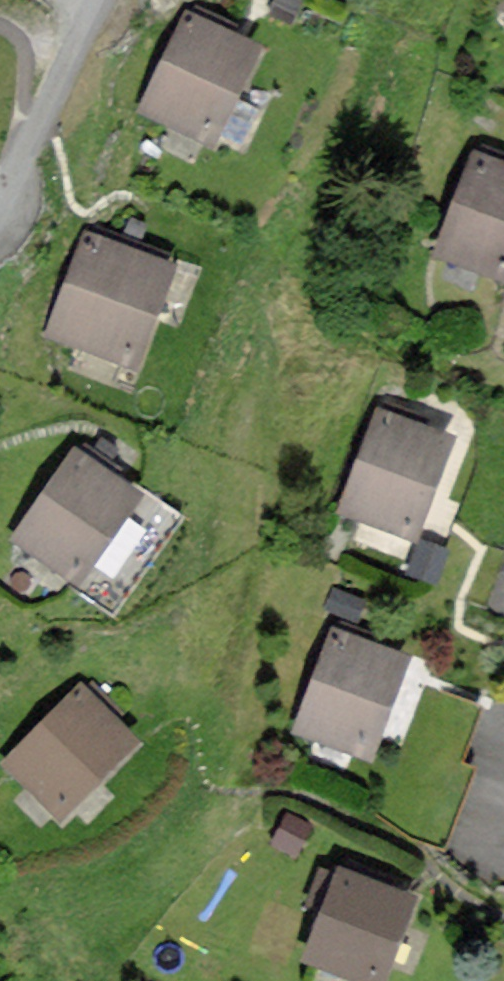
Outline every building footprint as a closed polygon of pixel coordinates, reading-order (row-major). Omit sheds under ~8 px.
[(145,102),(212,136),(258,47),(191,12),(145,102)] [(503,278),(503,161),(479,152),(439,252),(503,278)] [(51,330),(134,361),(172,260),(89,230),(51,330)] [(351,504),(413,527),(447,439),(385,415),(351,504)] [(11,547),(66,589),(139,494),(84,451),(11,547)] [(336,634),(298,733),(365,758),(402,660),(336,634)] [(10,756),(66,812),(137,741),(81,686),(10,756)] [(336,980),(378,980),(409,893),(346,872),(311,972),(336,980)]
